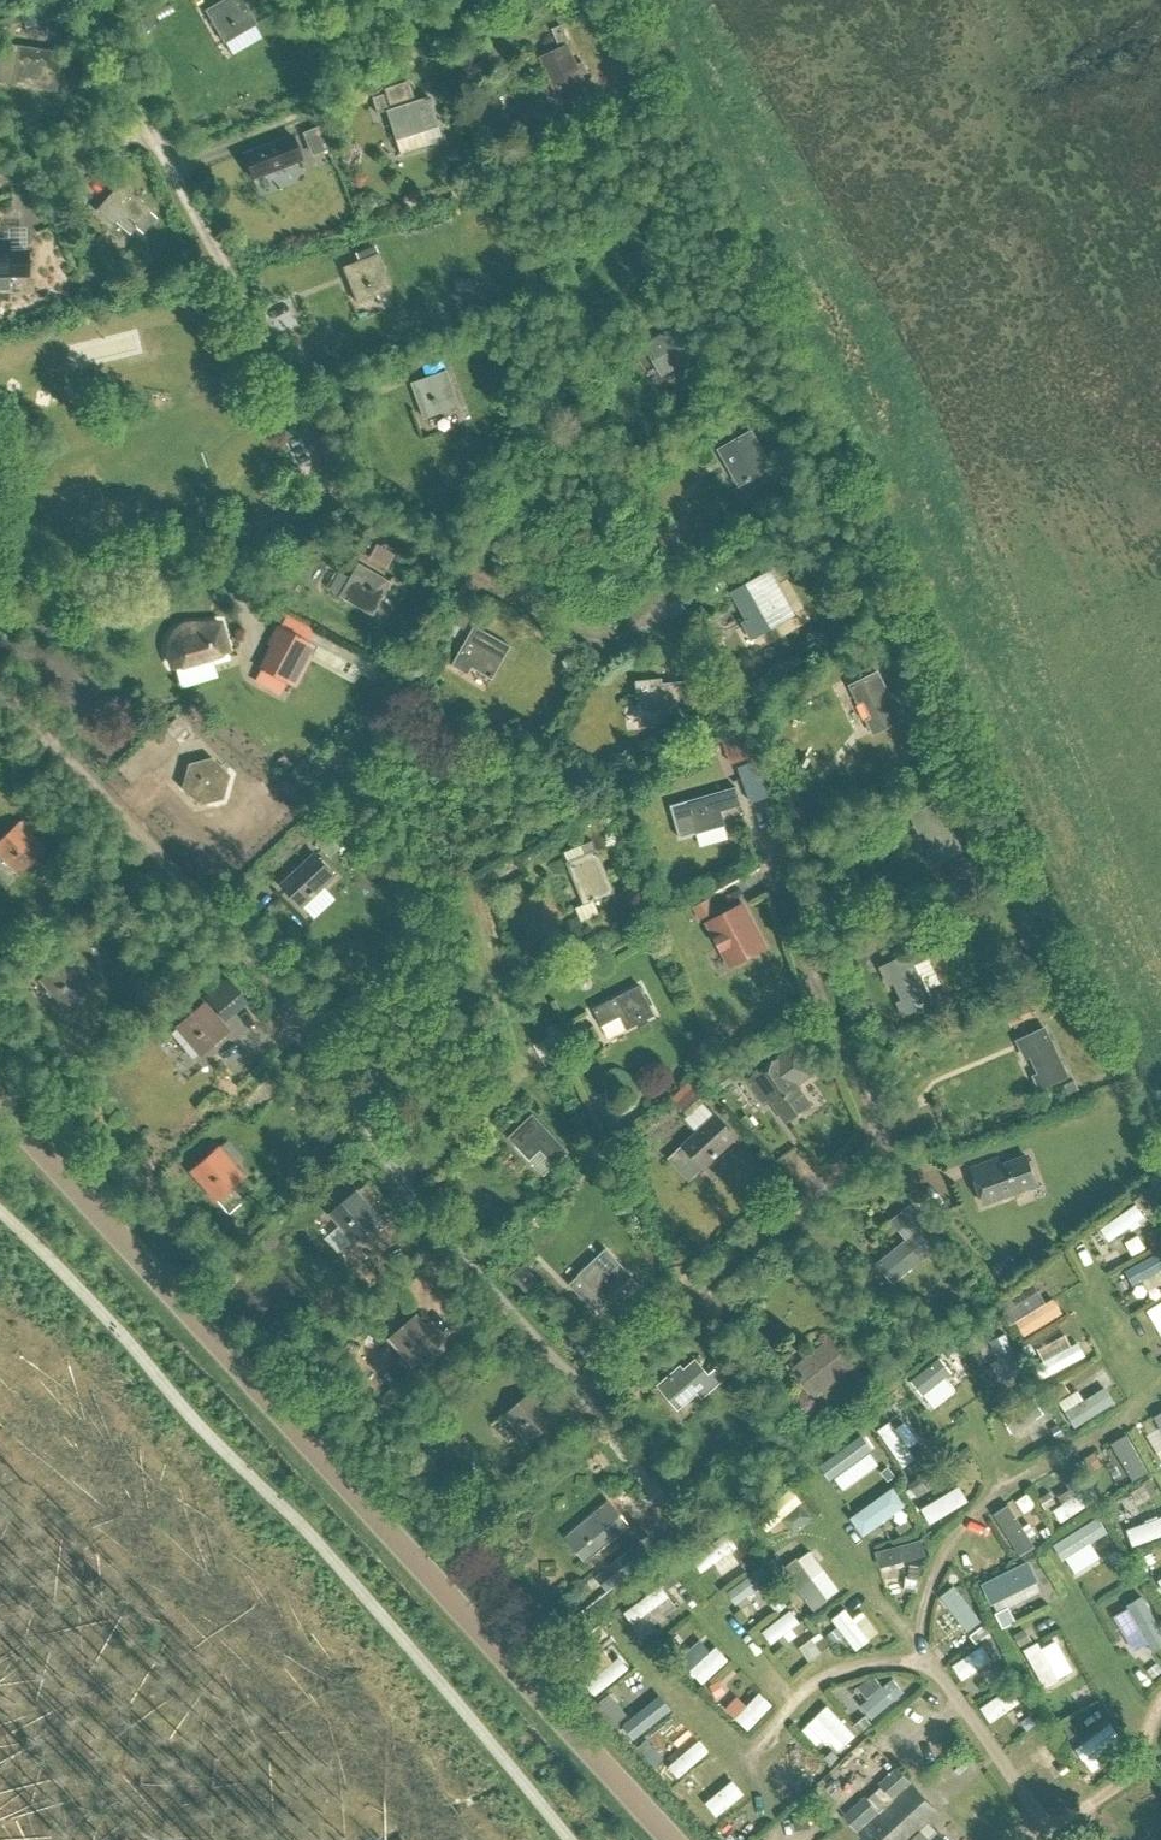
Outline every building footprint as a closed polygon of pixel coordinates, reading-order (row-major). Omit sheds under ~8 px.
[(205,8),(223,41),(257,22),(244,0),(220,0),(205,8)] [(148,15),(136,22),(142,32),(154,25),(148,15)] [(562,25),(552,29),(558,45),(568,40),(562,25)] [(577,62),(569,42),(541,54),(561,103),(591,91),(583,73),(589,71),(584,59),(577,62)] [(55,92),(61,57),(51,56),(52,51),(18,45),(13,75),(42,80),(40,89),(55,92)] [(408,81),(383,89),(389,105),(413,97),(408,81)] [(375,114),(385,110),(381,96),(370,99),(375,114)] [(437,126),(436,124),(428,97),(385,110),(398,153),(427,144),(423,130),(437,126)] [(324,118),(320,107),(312,110),(316,121),(324,118)] [(327,150),(318,126),(301,133),(310,156),(327,150)] [(291,134),(242,153),(252,179),(301,160),(291,134)] [(149,210),(119,185),(97,211),(112,224),(115,220),(130,233),(135,226),(143,233),(155,218),(147,212),(149,210)] [(8,278),(28,277),(28,249),(25,249),(8,249),(7,240),(0,240),(0,291),(8,291),(8,278)] [(356,302),(392,288),(378,251),(342,265),(356,302)] [(458,277),(455,299),(474,302),(477,279),(458,277)] [(663,375),(710,348),(692,316),(645,343),(663,375)] [(440,346),(416,354),(421,366),(444,358),(440,346)] [(449,370),(413,383),(425,418),(461,405),(449,370)] [(718,449),(739,487),(768,471),(771,477),(785,470),(776,455),(769,459),(752,430),(718,449)] [(370,614),(390,580),(357,561),(338,595),(370,614)] [(757,635),(786,618),(795,613),(770,570),(762,574),(732,591),(757,635)] [(76,607),(80,619),(94,614),(90,603),(76,607)] [(168,654),(170,659),(172,667),(174,666),(180,687),(217,676),(211,656),(227,651),(223,641),(220,622),(191,622),(181,626),(171,632),(167,645),(167,650),(168,654)] [(314,648),(272,626),(264,641),(266,642),(254,666),(293,687),(314,648)] [(476,626),(460,653),(453,665),(469,674),(472,667),(493,678),(511,646),(476,626)] [(879,672),(849,686),(858,705),(863,703),(870,719),(866,721),(873,735),(903,721),(879,672)] [(640,714),(684,711),(697,710),(694,681),(681,682),(664,683),(663,679),(637,681),(640,714)] [(344,719),(353,708),(352,707),(346,701),(336,712),(342,718),(344,719)] [(173,740),(185,728),(175,717),(163,730),(173,740)] [(749,757),(743,741),(726,748),(732,764),(749,757)] [(304,743),(298,749),(305,755),(311,749),(304,743)] [(293,763),(285,755),(278,763),(286,770),(293,763)] [(197,807),(223,800),(230,776),(212,757),(188,763),(180,789),(197,807)] [(951,781),(949,774),(938,779),(940,785),(951,781)] [(696,833),(727,825),(723,810),(743,805),(738,786),(687,800),(696,833)] [(940,801),(910,815),(919,833),(924,831),(932,847),(926,850),(934,866),(964,851),(940,801)] [(46,849),(21,822),(0,840),(0,857),(16,876),(46,849)] [(311,837),(322,848),(333,838),(334,838),(328,831),(323,826),(323,827),(311,837)] [(343,850),(333,838),(322,848),(333,860),(343,850)] [(565,852),(569,861),(586,903),(615,891),(598,850),(597,850),(593,840),(565,852)] [(303,908),(337,876),(315,852),(281,884),(303,908)] [(966,857),(950,865),(957,879),(962,876),(967,885),(981,878),(975,865),(971,867),(966,857)] [(693,904),(699,918),(717,910),(711,896),(693,904)] [(744,902),(706,922),(729,968),(768,948),(744,902)] [(51,931),(43,921),(30,932),(37,941),(51,931)] [(933,1003),(927,990),(941,983),(924,948),(912,954),(911,953),(880,966),(888,986),(893,984),(900,1000),(896,1002),(902,1016),(933,1003)] [(64,1009),(92,984),(67,955),(39,980),(64,1009)] [(25,972),(20,965),(8,974),(14,981),(25,972)] [(220,1014),(241,997),(226,978),(205,996),(220,1014)] [(627,1027),(655,1014),(640,985),(594,1008),(603,1026),(622,1017),(627,1027)] [(177,1026),(189,1041),(200,1054),(229,1030),(205,1002),(177,1026)] [(1046,1027),(1017,1041),(1025,1059),(1030,1057),(1038,1073),(1033,1076),(1040,1091),(1070,1077),(1046,1027)] [(771,1099),(787,1122),(811,1105),(778,1059),(748,1080),(765,1103),(771,1099)] [(690,1115),(706,1100),(695,1088),(678,1103),(690,1115)] [(627,1126),(615,1101),(600,1109),(612,1133),(627,1126)] [(532,1113),(508,1137),(531,1159),(540,1150),(555,1164),(569,1151),(532,1113)] [(704,1168),(739,1137),(717,1113),(682,1145),(704,1168)] [(215,1201),(242,1175),(232,1164),(240,1156),(226,1141),(190,1175),(215,1201)] [(984,1203),(1037,1184),(1028,1156),(1002,1165),(1000,1158),(971,1168),(984,1203)] [(767,1170),(755,1178),(772,1203),(784,1195),(767,1170)] [(357,1241),(384,1216),(358,1189),(331,1214),(357,1241)] [(907,1238),(878,1262),(895,1282),(945,1242),(913,1202),(891,1220),(907,1238)] [(1127,1250),(1115,1231),(1132,1221),(1124,1207),(1081,1232),(1101,1265),(1127,1250)] [(1160,1244),(1160,1235),(1157,1228),(1146,1234),(1154,1248),(1160,1244)] [(594,1309),(603,1301),(605,1302),(633,1275),(607,1248),(579,1274),(579,1275),(570,1284),(594,1309)] [(541,1258),(530,1268),(539,1278),(550,1268),(541,1258)] [(1147,1258),(1123,1266),(1133,1295),(1156,1288),(1147,1258)] [(524,1264),(511,1275),(526,1292),(539,1281),(524,1264)] [(1142,1307),(1153,1332),(1160,1328),(1160,1299),(1142,1307)] [(1004,1318),(1011,1314),(1014,1311),(1007,1301),(997,1307),(1004,1318)] [(416,1367),(442,1342),(416,1314),(390,1339),(416,1367)] [(927,1322),(912,1326),(916,1342),(931,1338),(927,1322)] [(479,1350),(495,1337),(485,1325),(469,1338),(479,1350)] [(989,1365),(1007,1356),(997,1336),(979,1345),(989,1365)] [(818,1396),(855,1367),(832,1337),(795,1366),(818,1396)] [(966,1372),(983,1362),(976,1351),(959,1361),(966,1372)] [(891,1362),(898,1371),(906,1364),(899,1355),(891,1362)] [(932,1357),(900,1386),(913,1400),(945,1371),(932,1357)] [(709,1373),(697,1359),(685,1368),(682,1365),(658,1385),(678,1409),(698,1393),(703,1399),(726,1380),(716,1367),(709,1373)] [(1063,1422),(1097,1407),(1088,1387),(1054,1401),(1063,1422)] [(531,1444),(559,1419),(533,1390),(505,1416),(531,1444)] [(879,1413),(888,1407),(881,1397),(872,1403),(879,1413)] [(1011,1421),(1024,1447),(1046,1437),(1033,1410),(1011,1421)] [(1160,1437),(1160,1410),(1145,1416),(1154,1440),(1160,1437)] [(910,1462),(888,1420),(867,1431),(889,1473),(910,1462)] [(417,1437),(423,1443),(429,1437),(424,1431),(417,1437)] [(819,1467),(832,1480),(867,1447),(855,1434),(819,1467)] [(1116,1436),(1100,1444),(1120,1482),(1136,1473),(1116,1436)] [(1094,1452),(1083,1458),(1091,1471),(1102,1465),(1094,1452)] [(1152,1474),(1140,1480),(1147,1493),(1159,1486),(1152,1474)] [(907,1483),(909,1486),(915,1495),(916,1496),(927,1489),(919,1476),(907,1483)] [(774,1505),(800,1513),(807,1493),(781,1484),(774,1505)] [(1062,1504),(1067,1501),(1074,1497),(1069,1489),(1058,1496),(1062,1504)] [(1005,1497),(1014,1514),(1027,1507),(1018,1490),(1005,1497)] [(878,1528),(899,1516),(885,1491),(864,1503),(878,1528)] [(1049,1491),(1038,1498),(1045,1509),(1056,1502),(1049,1491)] [(1160,1506),(1160,1505),(1151,1491),(1139,1499),(1149,1514),(1160,1506)] [(1111,1533),(1137,1521),(1124,1494),(1098,1506),(1111,1533)] [(600,1549),(630,1524),(621,1513),(616,1517),(605,1504),(567,1537),(578,1550),(591,1539),(600,1549)] [(988,1513),(1012,1546),(1028,1535),(1019,1523),(1016,1525),(1001,1504),(988,1513)] [(641,1540),(609,1565),(621,1581),(653,1556),(641,1540)] [(1122,1560),(1117,1550),(1107,1555),(1113,1565),(1122,1560)] [(731,1551),(722,1557),(729,1567),(738,1561),(731,1551)] [(748,1552),(738,1559),(746,1570),(756,1562),(748,1552)] [(1160,1578),(1160,1558),(1142,1567),(1151,1584),(1160,1578)] [(909,1583),(908,1560),(883,1561),(885,1585),(909,1583)] [(791,1588),(808,1610),(830,1593),(814,1571),(791,1588)] [(662,1581),(668,1589),(680,1581),(674,1573),(662,1581)] [(745,1574),(722,1591),(732,1604),(755,1587),(745,1574)] [(993,1609),(1013,1596),(1002,1579),(982,1592),(993,1609)] [(657,1581),(628,1602),(638,1616),(667,1595),(657,1581)] [(780,1595),(769,1603),(776,1613),(787,1605),(780,1595)] [(996,1612),(1002,1627),(1015,1621),(1008,1606),(997,1612),(996,1612)] [(784,1609),(756,1630),(766,1642),(793,1622),(784,1609)] [(943,1631),(945,1616),(928,1614),(927,1630),(943,1631)] [(1032,1615),(1018,1622),(1025,1637),(1039,1631),(1032,1615)] [(611,1620),(572,1645),(582,1660),(621,1635),(611,1620)] [(787,1640),(806,1648),(812,1633),(794,1625),(787,1640)] [(969,1635),(976,1643),(988,1634),(982,1625),(969,1635)] [(1136,1659),(1157,1645),(1143,1626),(1123,1640),(1136,1659)] [(711,1643),(687,1668),(701,1682),(725,1657),(711,1643)] [(944,1662),(953,1679),(981,1664),(973,1648),(944,1662)] [(1034,1687),(1049,1680),(1038,1658),(1023,1665),(1034,1687)] [(1012,1672),(1006,1665),(997,1672),(1003,1680),(1012,1672)] [(718,1680),(709,1685),(716,1698),(725,1693),(718,1680)] [(743,1729),(772,1699),(758,1687),(730,1716),(743,1729)] [(847,1709),(860,1700),(851,1688),(838,1697),(847,1709)] [(972,1707),(982,1723),(1012,1704),(1002,1689),(972,1707)] [(841,1745),(851,1735),(820,1703),(810,1714),(841,1745)] [(1020,1721),(1027,1731),(1036,1724),(1029,1714),(1020,1721)] [(865,1715),(853,1725),(860,1733),(871,1724),(865,1715)] [(785,1729),(771,1743),(806,1779),(820,1766),(785,1729)] [(849,1764),(874,1775),(883,1756),(858,1745),(849,1764)] [(938,1812),(897,1766),(878,1784),(894,1801),(859,1835),(864,1839),(908,1839),(928,1821),(938,1812)] [(1066,1772),(1059,1778),(1066,1786),(1077,1777),(1071,1769),(1066,1772)] [(742,1837),(772,1807),(758,1793),(727,1823),(742,1837)] [(857,1832),(879,1812),(865,1796),(843,1816),(857,1832)] [(939,1832),(928,1821),(908,1839),(946,1839),(939,1832)] [(1100,1826),(1082,1837),(1084,1839),(1108,1839),(1100,1826)]
